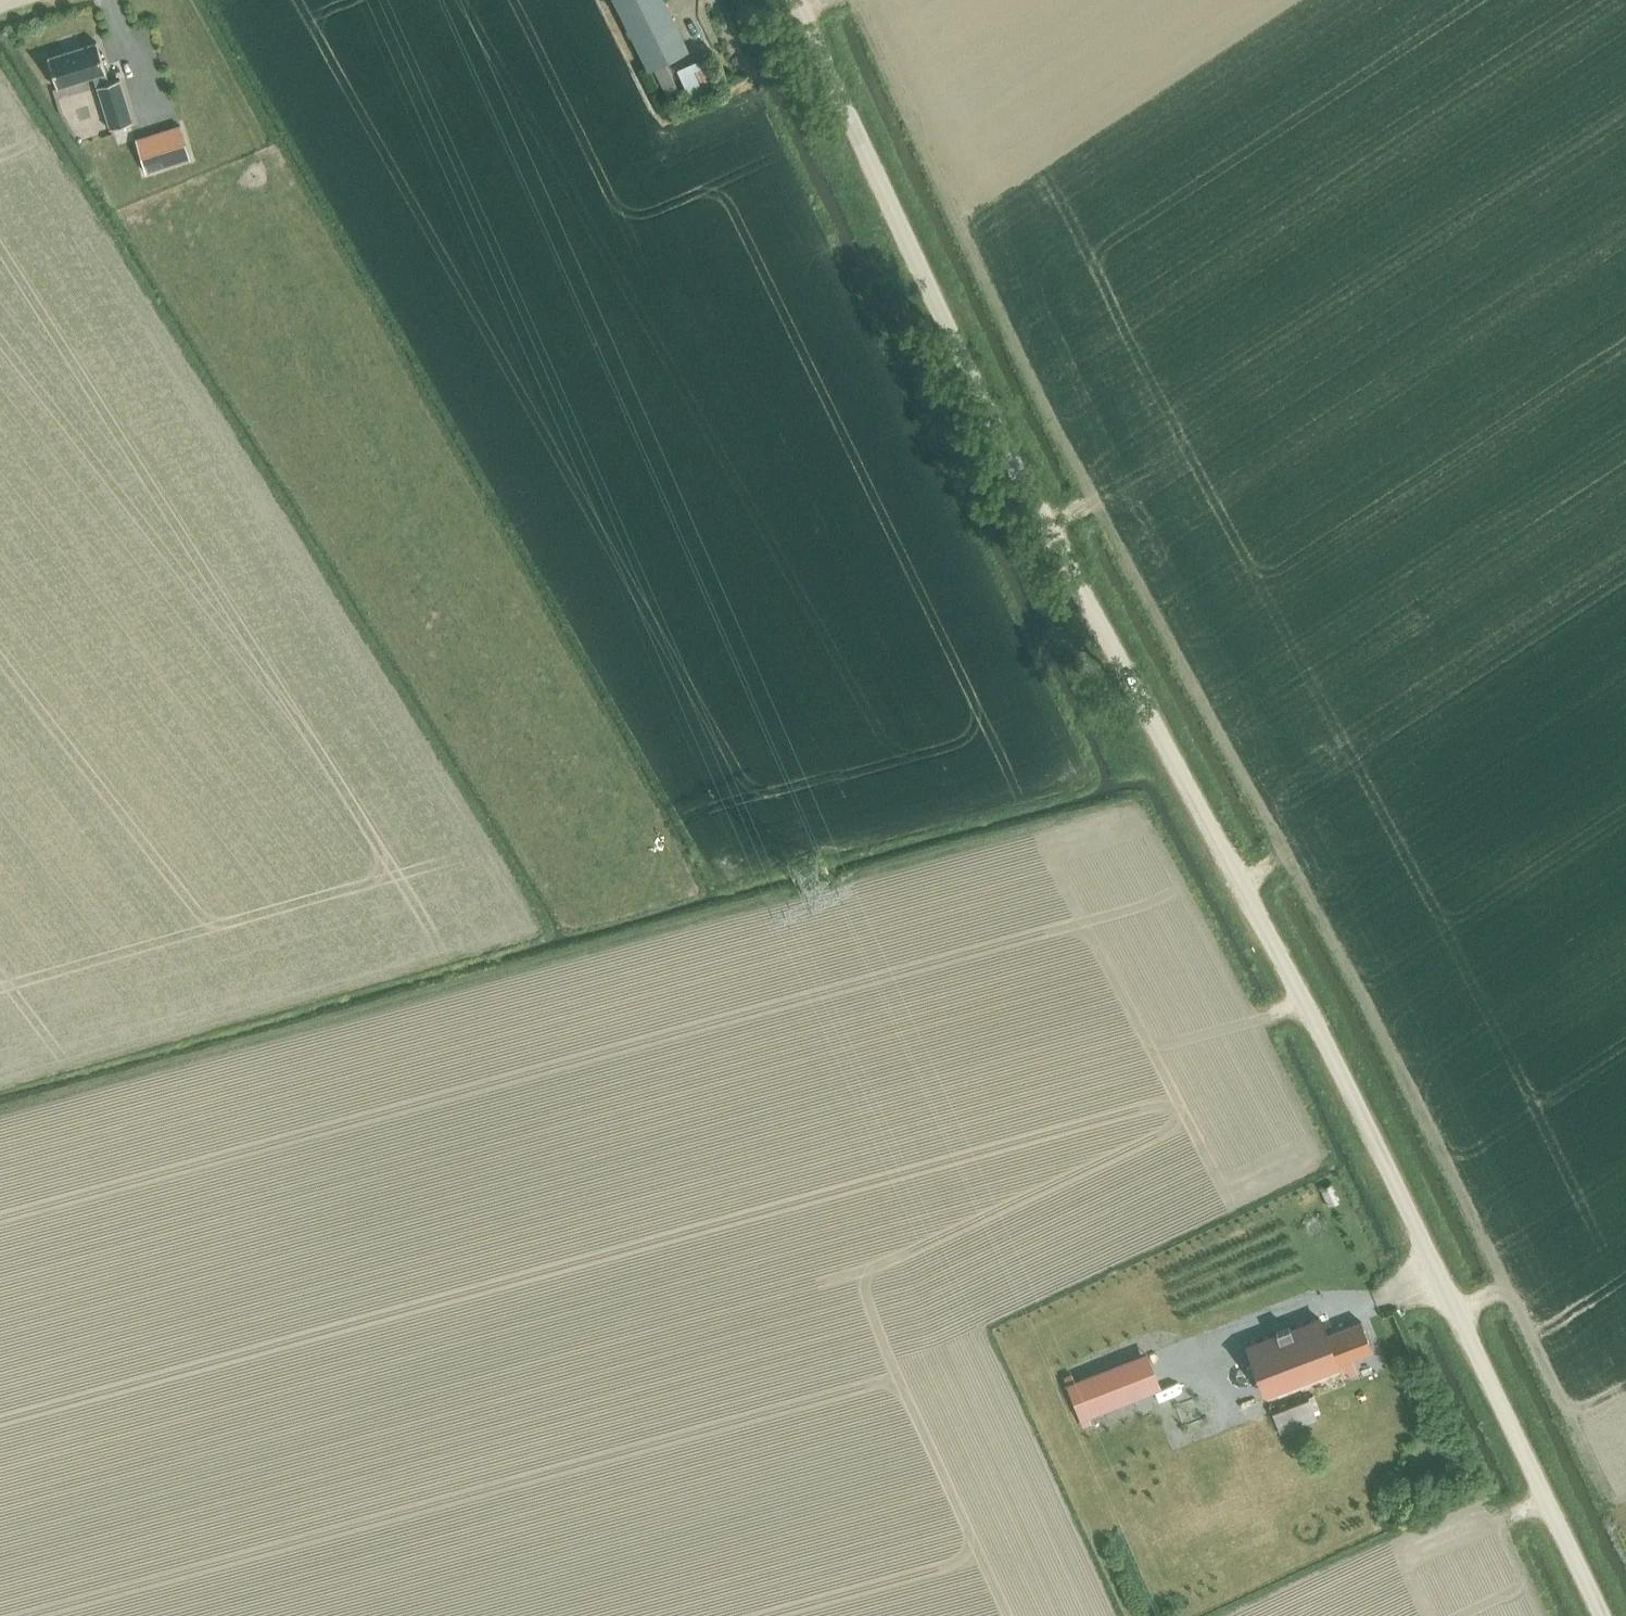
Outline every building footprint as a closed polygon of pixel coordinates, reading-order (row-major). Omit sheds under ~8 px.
[(648,68),(652,66),(664,60),(687,48),(663,0),(614,0),(648,68)] [(93,76),(110,128),(133,121),(120,78),(108,82),(105,72),(106,72),(96,40),(47,56),(57,87),(93,76)] [(702,55),(679,66),(690,89),(714,78),(702,55)] [(664,60),(652,66),(667,95),(678,89),(664,60)] [(147,171),(191,157),(180,124),(136,138),(147,171)] [(1339,1367),(1337,1362),(1372,1349),(1361,1321),(1326,1334),(1319,1315),(1246,1343),(1266,1395),(1339,1367)] [(1070,1374),(1064,1377),(1067,1385),(1080,1417),(1083,1425),(1089,1423),(1086,1415),(1149,1390),(1136,1358),(1074,1382),(1070,1374)] [(1272,1412),(1280,1432),(1317,1418),(1309,1398),(1272,1412)]
